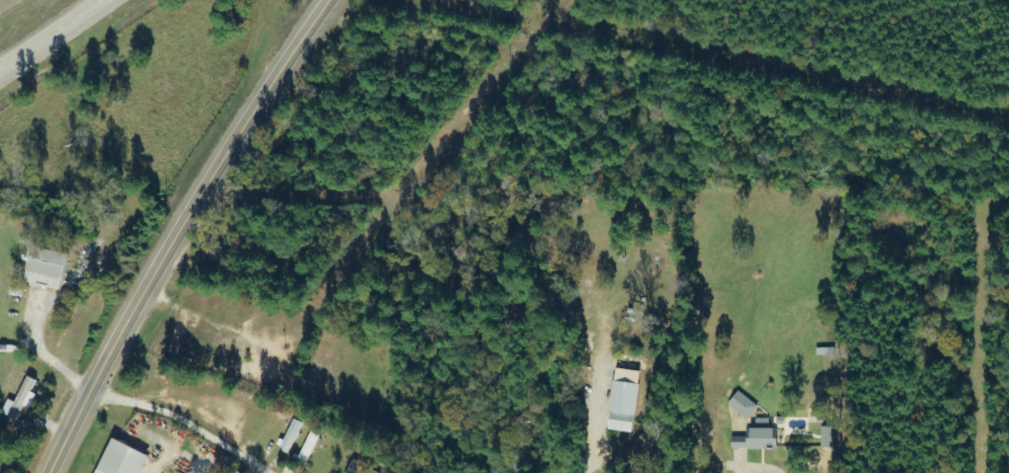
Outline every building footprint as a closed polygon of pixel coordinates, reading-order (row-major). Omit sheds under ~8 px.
[(23,282),(60,287),(65,253),(41,250),(40,254),(27,252),(23,282)] [(607,428),(633,431),(639,369),(614,366),(607,428)] [(15,401),(8,397),(1,412),(18,420),(25,405),(30,408),(37,393),(32,391),(38,379),(27,374),(15,401)] [(750,418),(759,403),(737,389),(728,404),(750,418)] [(777,448),(777,422),(783,422),(783,416),(756,416),(756,426),(749,426),(749,435),(731,435),(731,447),(777,448)] [(279,448),(288,452),(303,421),(294,417),(279,448)] [(833,446),(834,426),(822,426),(821,446),(833,446)] [(298,457),(307,462),(321,434),(312,429),(298,457)] [(108,437),(94,472),(138,472),(146,452),(108,437)] [(351,461),(345,472),(378,472),(351,461)]
